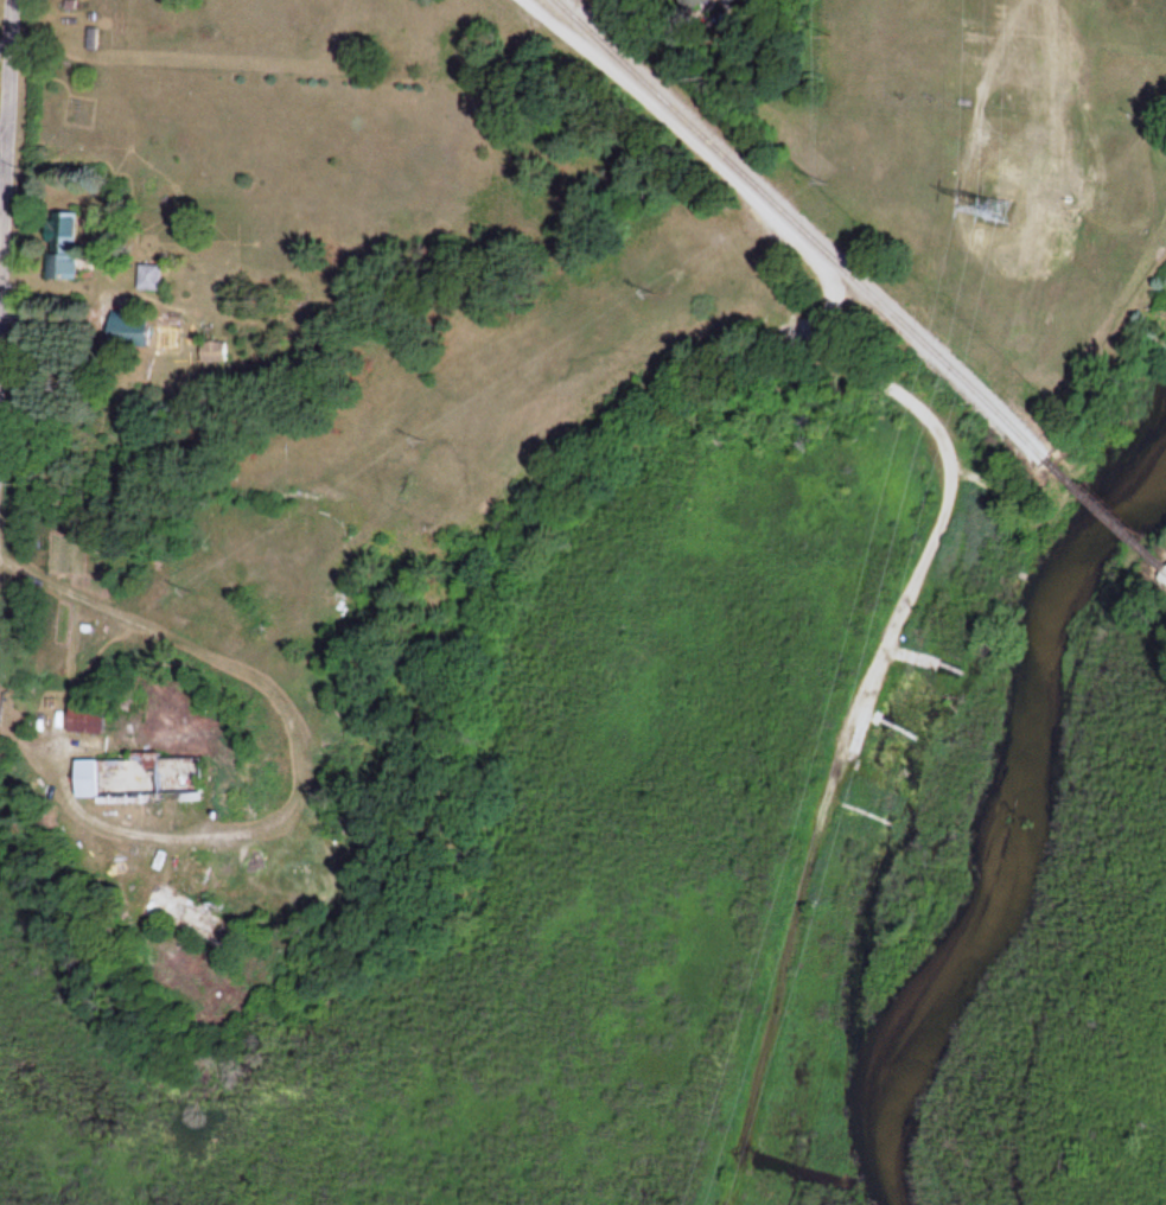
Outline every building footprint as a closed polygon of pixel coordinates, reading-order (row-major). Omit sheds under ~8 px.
[(687,11),(714,0),(683,0),(687,11)] [(76,214),(46,214),(46,253),(46,281),(76,281),(76,214)] [(159,292),(159,267),(138,267),(138,292),(159,292)] [(106,318),(106,348),(145,348),(145,318),(106,318)] [(225,343),(200,343),(200,366),(225,366),(225,343)] [(102,736),(103,709),(68,708),(67,735),(102,736)] [(95,806),(201,804),(200,759),(74,761),(75,801),(94,800),(95,806)]
